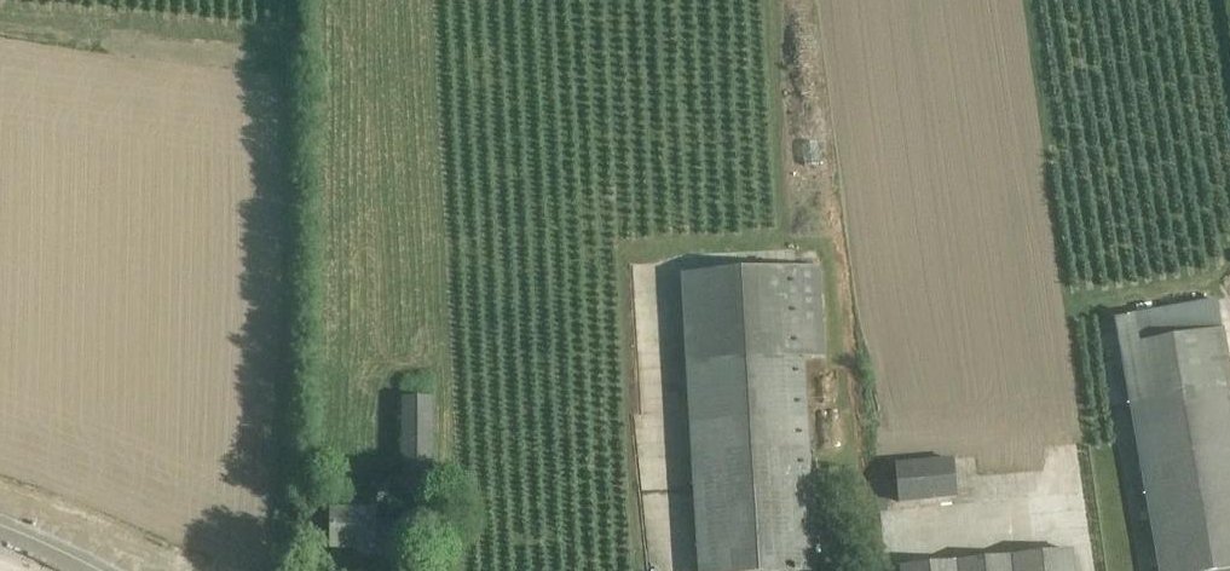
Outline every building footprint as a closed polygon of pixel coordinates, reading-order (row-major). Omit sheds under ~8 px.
[(698,570),(817,570),(805,359),(825,358),(820,266),(680,274),(698,570)] [(1223,328),(1138,343),(1134,315),(1114,319),(1158,570),(1229,570),(1229,367),(1223,328)] [(402,398),(402,485),(432,485),(433,398),(402,398)] [(953,459),(895,465),(899,505),(957,499),(953,459)] [(332,512),(332,548),(371,549),(371,554),(399,555),(399,523),(373,522),(373,512),(332,512)] [(1073,549),(899,566),(900,570),(1075,570),(1073,549)]
